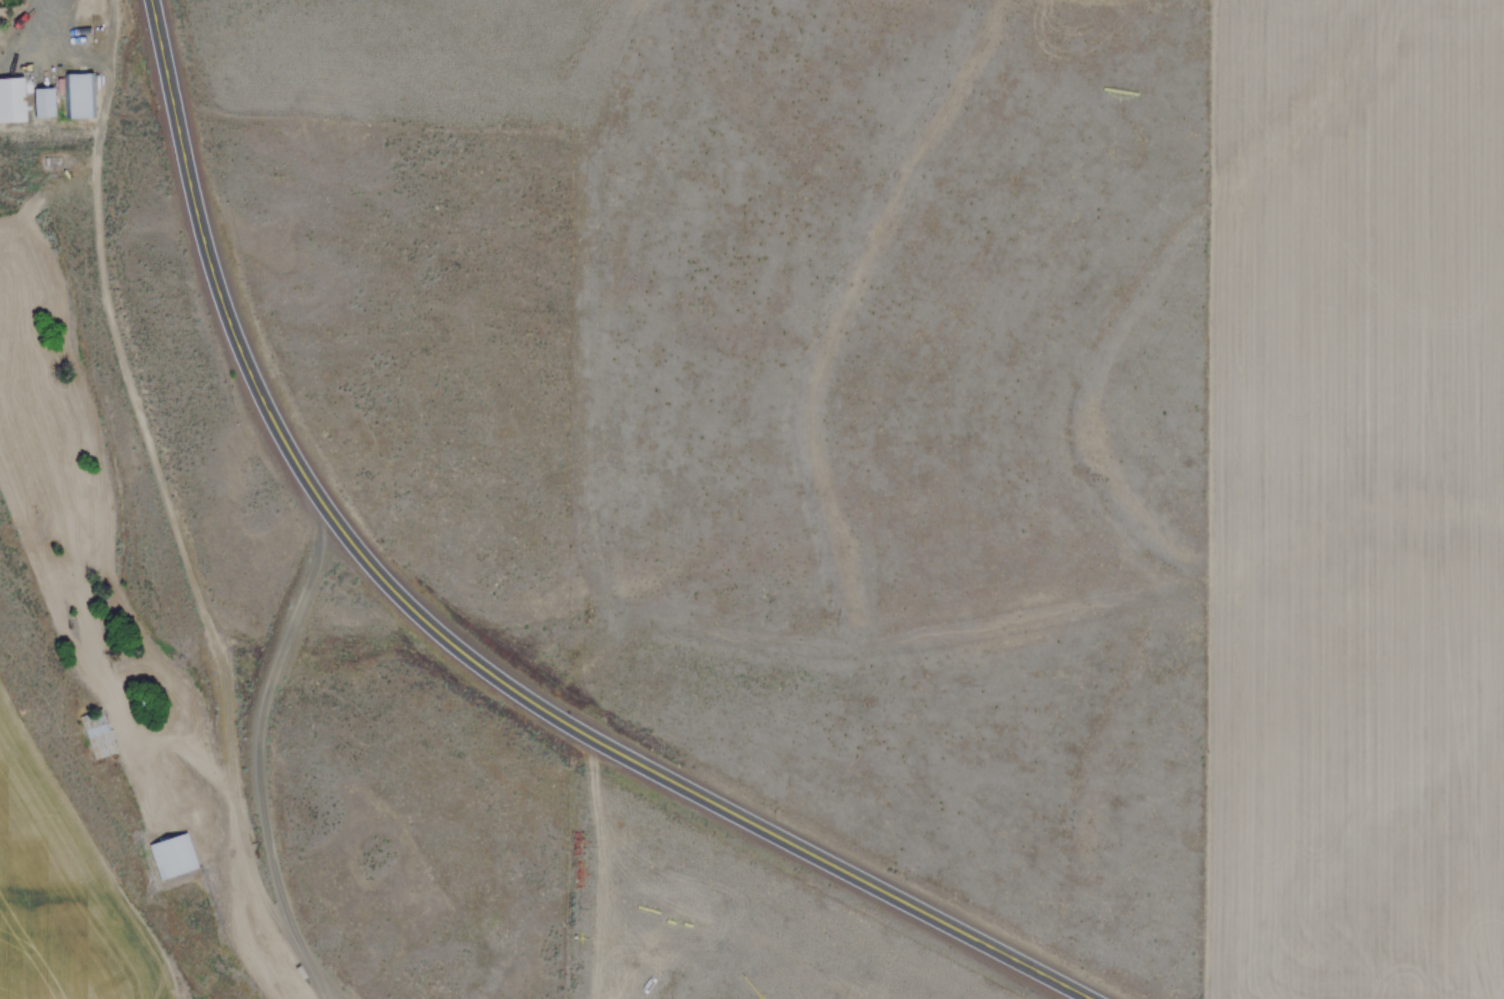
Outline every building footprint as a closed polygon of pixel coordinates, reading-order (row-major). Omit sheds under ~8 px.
[(25,76),(0,77),(0,121),(27,120),(25,76)] [(35,88),(36,115),(56,115),(55,87),(35,88)] [(160,878),(199,866),(188,831),(149,843),(160,878)]
